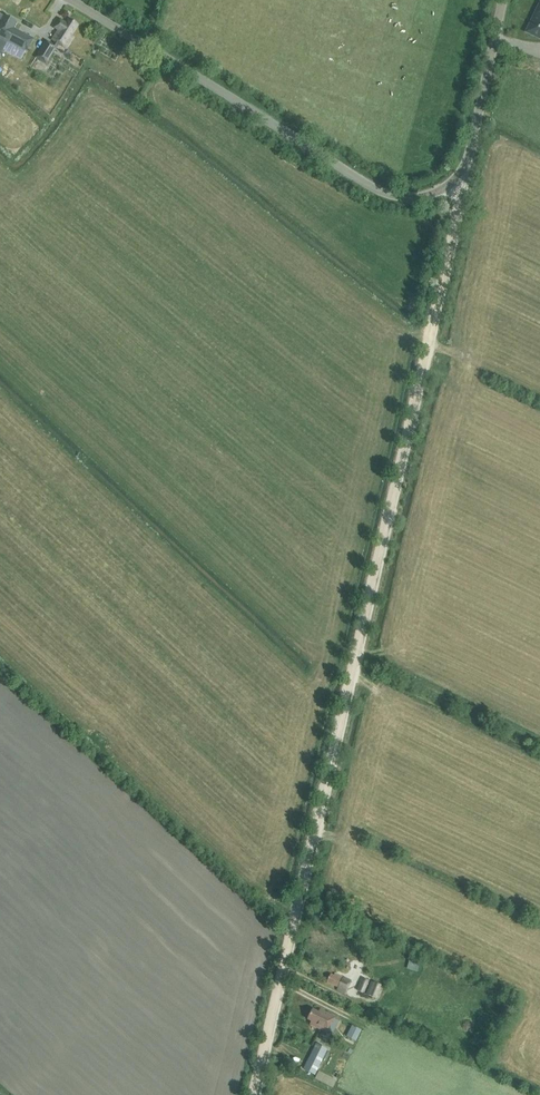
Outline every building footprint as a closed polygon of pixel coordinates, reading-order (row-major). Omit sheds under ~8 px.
[(528,32),(539,38),(539,7),(528,32)] [(18,23),(4,16),(0,24),(0,36),(8,40),(18,23)] [(47,41),(37,59),(48,65),(60,45),(67,49),(74,37),(71,35),(78,25),(69,20),(67,24),(60,20),(55,28),(59,31),(53,41),(56,43),(55,46),(47,41)] [(36,39),(18,29),(10,43),(28,53),(36,39)] [(337,991),(345,995),(351,981),(335,974),(334,976),(331,974),(327,983),(338,988),(337,991)] [(364,994),(369,981),(362,978),(357,991),(364,994)] [(376,999),(381,985),(373,982),(367,995),(376,999)] [(335,1017),(320,1010),(319,1013),(313,1011),(308,1021),(312,1023),(310,1026),(328,1034),(335,1017)] [(357,1037),(361,1030),(352,1026),(349,1033),(357,1037)] [(315,1075),(328,1049),(316,1043),(303,1069),(315,1075)] [(317,1070),(314,1078),(331,1086),(335,1079),(317,1070)]
